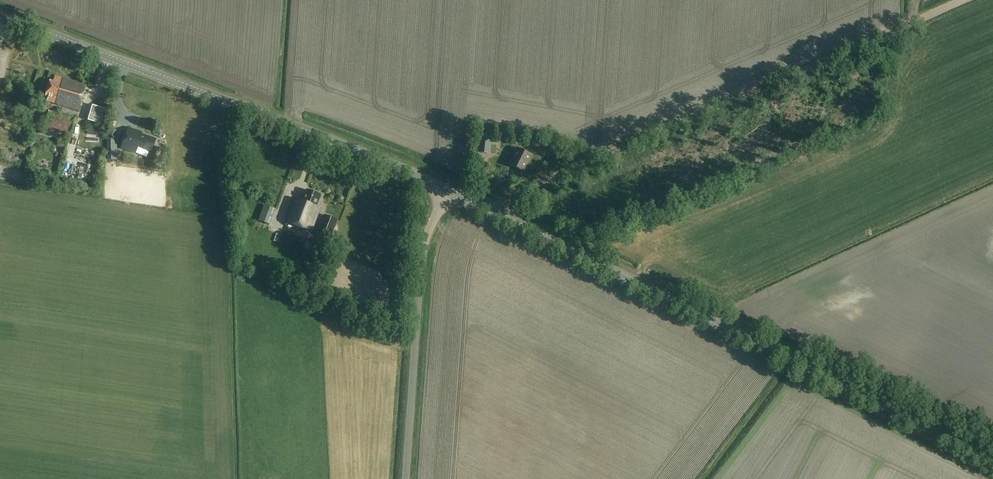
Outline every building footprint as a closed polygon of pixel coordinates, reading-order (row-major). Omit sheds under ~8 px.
[(86,88),(55,78),(53,85),(50,84),(45,98),(48,99),(47,103),(79,113),(86,88)] [(69,135),(74,119),(48,111),(43,127),(69,135)] [(137,148),(152,153),(156,142),(142,136),(142,134),(129,129),(121,149),(134,154),(137,148)] [(75,155),(61,158),(58,173),(59,177),(74,174),(77,174),(78,171),(84,170),(83,167),(85,155),(94,153),(96,139),(95,135),(81,132),(74,134),(73,141),(74,147),(74,149),(75,155)] [(490,154),(492,138),(478,136),(476,153),(490,154)] [(115,144),(115,138),(106,138),(107,155),(118,154),(118,144),(115,144)] [(157,161),(162,150),(155,147),(151,159),(157,161)] [(522,173),(531,156),(515,148),(507,165),(522,173)] [(317,208),(321,197),(306,192),(302,203),(294,200),(285,224),(311,234),(320,210),(317,208)] [(264,205),(258,220),(269,225),(275,209),(264,205)] [(330,238),(337,219),(324,215),(317,233),(330,238)] [(310,244),(308,250),(317,253),(319,247),(310,244)]
